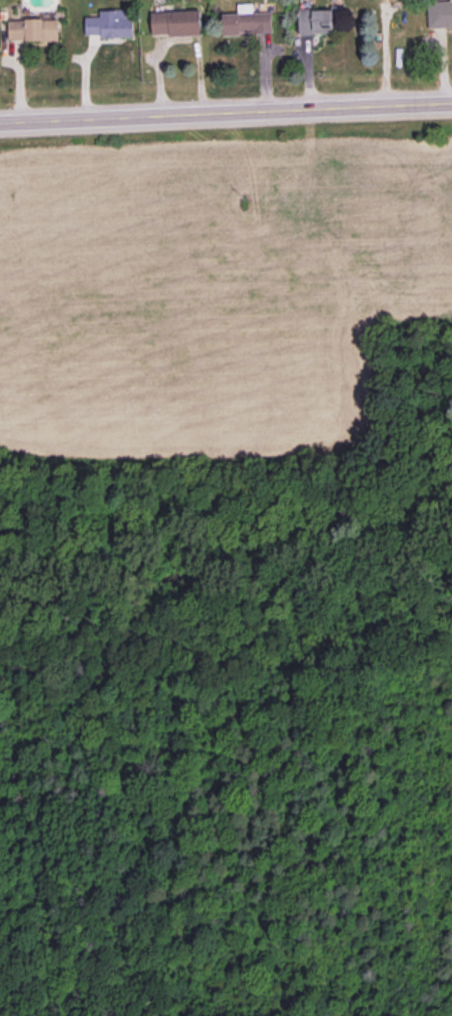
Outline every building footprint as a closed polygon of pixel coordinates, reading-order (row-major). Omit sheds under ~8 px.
[(451,27),(451,0),(442,0),(427,1),(428,27),(451,27)] [(223,34),(273,32),(272,11),(253,11),(253,3),(238,4),(239,13),(223,13),(223,34)] [(332,8),(298,9),(299,33),(333,33),(332,8)] [(134,36),(133,9),(100,9),(100,16),(85,16),(86,37),(134,36)] [(151,11),(153,36),(202,34),(201,9),(151,11)] [(59,39),(59,18),(8,19),(9,41),(59,39)]
